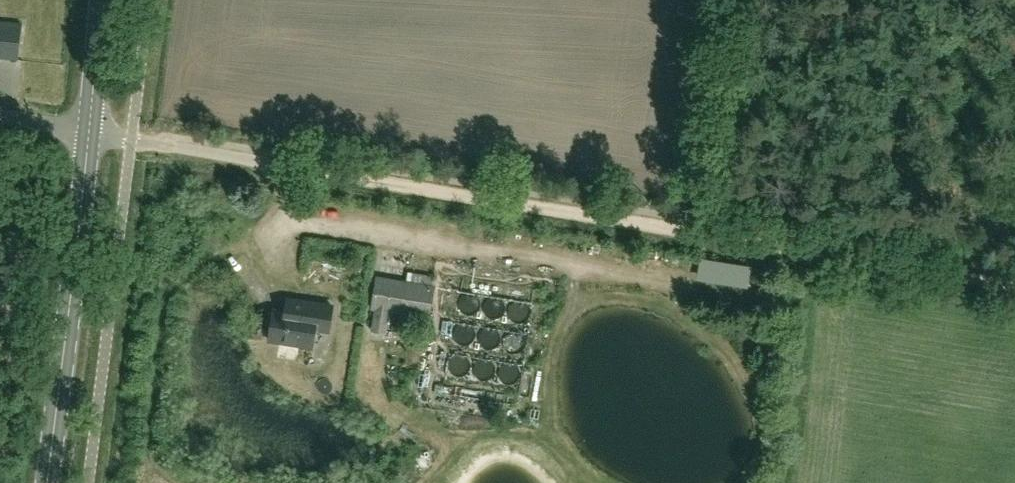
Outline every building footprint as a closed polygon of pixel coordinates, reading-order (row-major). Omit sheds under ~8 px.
[(17,60),(21,24),(0,21),(0,58),(17,60)] [(672,270),(692,271),(693,262),(672,261),(672,270)] [(703,263),(703,281),(753,283),(754,264),(703,263)] [(432,286),(434,276),(408,271),(406,281),(378,276),(373,308),(375,308),(371,328),(386,331),(389,311),(428,318),(434,286),(432,286)] [(329,330),(333,305),(287,298),(285,311),(274,309),(269,339),(312,346),(315,327),(329,330)]
